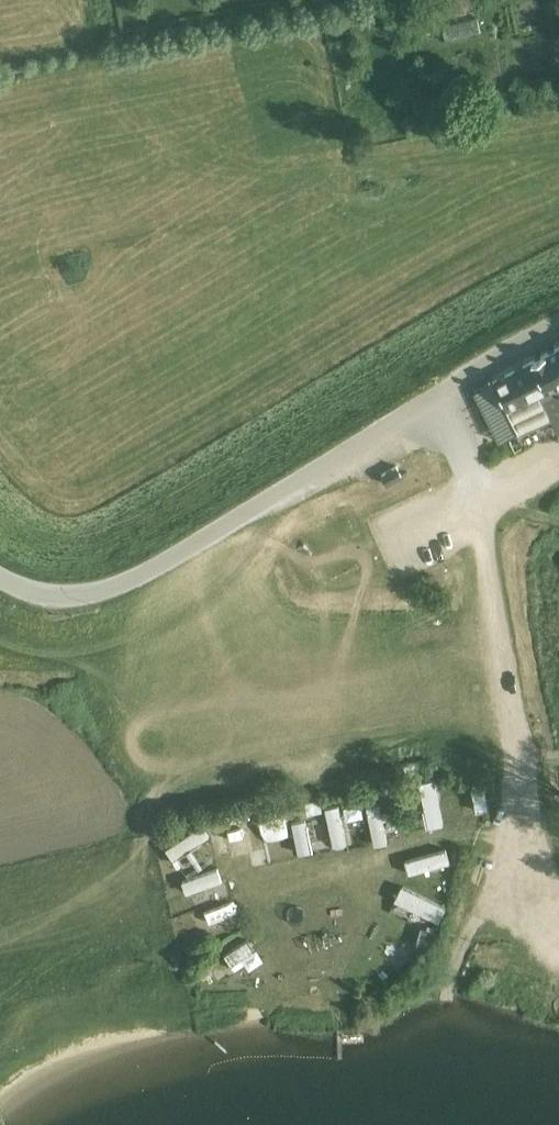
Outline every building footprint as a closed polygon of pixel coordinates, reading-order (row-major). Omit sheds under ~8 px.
[(551,414),(558,427),(558,426),(558,346),(530,361),(492,381),(518,432),(551,414)] [(386,484),(401,476),(395,465),(380,474),(386,484)] [(437,791),(421,795),(428,826),(445,822),(437,791)] [(380,802),(366,806),(376,845),(390,841),(380,802)] [(327,806),(335,844),(348,842),(341,803),(327,806)] [(293,823),(277,824),(280,856),(296,854),(293,823)] [(405,859),(409,873),(452,862),(448,848),(405,859)] [(220,869),(184,877),(187,890),(223,881),(220,869)] [(403,885),(396,901),(441,920),(448,904),(403,885)] [(403,930),(392,938),(409,963),(420,955),(403,930)]
